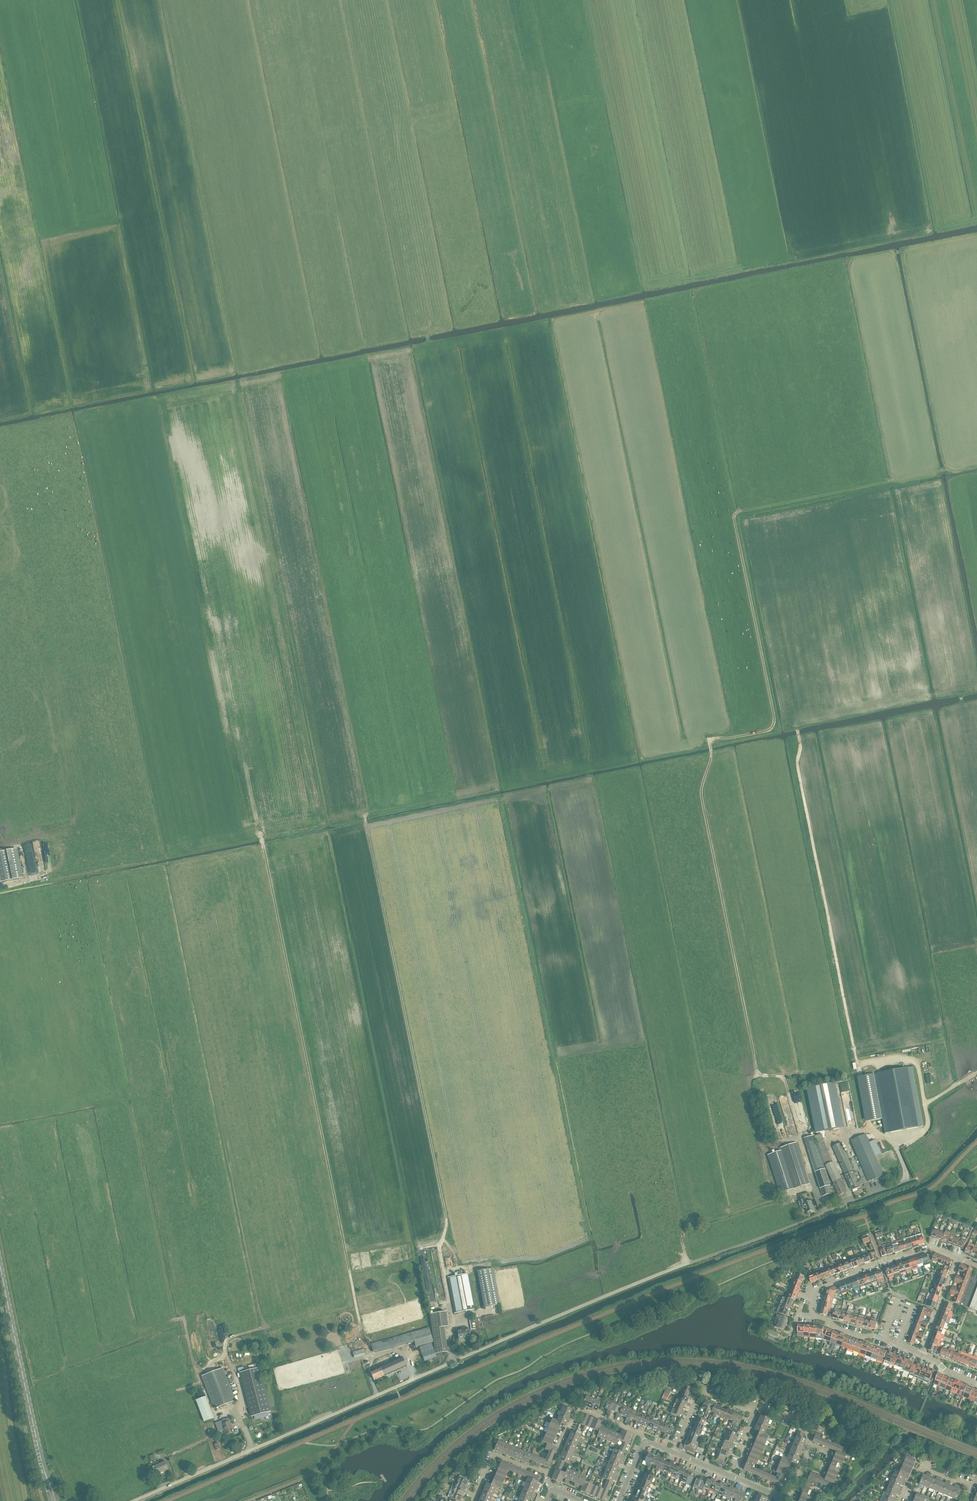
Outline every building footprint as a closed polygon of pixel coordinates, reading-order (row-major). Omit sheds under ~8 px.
[(6,851),(0,852),(0,883),(12,880),(6,851)] [(921,1109),(913,1067),(874,1074),(883,1124),(885,1134),(888,1133),(924,1126),(921,1109)] [(836,1082),(808,1088),(817,1133),(845,1127),(836,1082)] [(883,1175),(865,1134),(851,1140),(868,1182),(883,1175)] [(813,1136),(804,1138),(815,1173),(825,1170),(825,1168),(813,1136)] [(780,1194),(809,1184),(796,1143),(781,1148),(782,1151),(768,1155),(780,1194)] [(832,1161),(825,1143),(818,1145),(825,1164),(832,1161)] [(853,1171),(841,1143),(833,1147),(845,1175),(847,1180),(851,1189),(852,1189),(852,1190),(860,1187),(859,1185),(863,1184),(861,1178),(857,1180),(853,1171)] [(841,1179),(834,1162),(825,1165),(833,1183),(840,1179),(841,1179)] [(825,1170),(815,1173),(823,1197),(828,1195),(831,1194),(829,1186),(830,1186),(825,1170)] [(846,1192),(840,1179),(833,1183),(839,1195),(846,1192)] [(814,1210),(813,1207),(811,1201),(805,1204),(804,1202),(803,1202),(804,1205),(803,1205),(805,1210),(806,1209),(807,1213),(811,1212),(814,1211),(813,1211),(814,1210)] [(936,1240),(940,1230),(934,1228),(931,1237),(935,1239),(935,1240),(936,1240)] [(883,1237),(881,1230),(875,1232),(877,1239),(883,1237)] [(942,1241),(945,1232),(940,1230),(936,1240),(937,1240),(942,1241)] [(947,1244),(950,1234),(945,1232),(942,1241),(946,1243),(946,1244),(947,1244)] [(925,1244),(922,1234),(916,1236),(917,1239),(919,1246),(925,1244)] [(952,1245),(956,1236),(950,1234),(947,1244),(948,1244),(952,1245)] [(870,1241),(868,1235),(861,1237),(864,1244),(870,1241)] [(919,1246),(917,1239),(916,1236),(909,1238),(912,1248),(913,1248),(919,1246)] [(957,1248),(961,1238),(956,1236),(952,1245),(957,1247),(956,1248),(957,1248)] [(912,1248),(909,1238),(904,1239),(907,1249),(912,1248)] [(963,1250),(967,1241),(961,1238),(957,1248),(958,1249),(959,1248),(963,1250)] [(907,1249),(904,1239),(897,1241),(900,1251),(907,1249)] [(900,1251),(897,1241),(891,1243),(894,1253),(900,1251)] [(894,1253),(891,1243),(885,1245),(886,1248),(888,1255),(894,1253)] [(971,1255),(975,1246),(968,1244),(965,1253),(971,1255)] [(888,1255),(886,1248),(880,1250),(882,1257),(888,1255)] [(871,1261),(868,1255),(867,1252),(861,1254),(865,1263),(871,1261)] [(877,1259),(874,1252),(868,1255),(871,1261),(877,1259)] [(865,1263),(861,1254),(855,1256),(859,1265),(865,1263)] [(938,1263),(940,1256),(935,1254),(932,1261),(938,1263)] [(929,1261),(927,1255),(921,1257),(923,1263),(929,1261)] [(859,1265),(855,1256),(849,1258),(853,1268),(859,1265)] [(943,1265),(946,1258),(940,1256),(938,1263),(943,1265)] [(923,1263),(921,1257),(915,1259),(917,1265),(923,1263)] [(853,1268),(849,1258),(843,1260),(847,1270),(846,1269),(850,1267),(850,1268),(853,1268)] [(950,1267),(952,1261),(946,1258),(943,1265),(950,1267)] [(917,1265),(915,1259),(909,1261),(912,1271),(918,1269),(917,1265)] [(847,1270),(843,1260),(837,1263),(841,1272),(841,1271),(844,1269),(845,1271),(847,1270)] [(912,1271),(909,1261),(903,1263),(903,1262),(906,1271),(912,1269),(912,1271)] [(906,1271),(903,1262),(897,1264),(900,1274),(906,1271)] [(841,1272),(837,1263),(831,1265),(835,1274),(835,1273),(838,1272),(839,1273),(841,1272)] [(900,1274),(897,1264),(897,1265),(891,1267),(894,1276),(900,1274)] [(970,1277),(973,1269),(961,1264),(958,1270),(964,1272),(962,1278),(968,1280),(970,1277)] [(835,1274),(831,1265),(826,1267),(829,1277),(830,1277),(829,1275),(832,1274),(833,1275),(835,1274)] [(829,1277),(826,1267),(820,1269),(823,1279),(829,1277)] [(894,1276),(891,1267),(885,1269),(888,1278),(894,1276)] [(499,1305),(492,1268),(478,1271),(485,1308),(499,1305)] [(823,1279),(820,1269),(814,1271),(817,1281),(817,1280),(820,1278),(821,1279),(823,1279),(823,1280),(823,1279)] [(945,1279),(948,1273),(941,1271),(939,1270),(937,1276),(936,1275),(936,1276),(946,1279),(945,1279)] [(817,1281),(814,1271),(808,1274),(811,1283),(811,1282),(815,1280),(815,1282),(817,1281)] [(884,1280),(881,1271),(875,1273),(878,1283),(884,1280)] [(802,1283),(804,1277),(798,1274),(795,1273),(792,1279),(802,1283)] [(878,1283),(875,1273),(869,1275),(869,1274),(868,1274),(872,1284),(877,1282),(878,1283)] [(475,1309),(469,1274),(448,1277),(455,1313),(475,1309)] [(872,1284),(868,1274),(862,1276),(866,1286),(872,1284)] [(866,1286),(862,1276),(863,1277),(857,1279),(860,1288),(866,1286)] [(944,1285),(946,1279),(936,1276),(934,1281),(937,1282),(944,1285)] [(964,1292),(968,1280),(962,1278),(956,1276),(954,1282),(960,1284),(957,1290),(964,1292)] [(800,1288),(802,1283),(792,1279),(790,1285),(800,1289),(801,1289),(800,1288)] [(860,1288),(857,1279),(851,1281),(853,1288),(854,1290),(860,1288)] [(941,1291),(943,1285),(944,1285),(937,1282),(934,1288),(941,1291)] [(847,1290),(845,1283),(835,1287),(837,1290),(837,1291),(838,1293),(841,1292),(842,1294),(848,1292),(847,1290)] [(798,1295),(800,1289),(790,1285),(788,1291),(797,1295),(798,1295)] [(833,1297),(835,1292),(837,1291),(837,1290),(835,1287),(829,1289),(828,1290),(827,1289),(825,1295),(833,1297)] [(959,1304),(964,1292),(957,1290),(952,1287),(949,1294),(955,1296),(953,1302),(959,1304)] [(939,1297),(941,1291),(934,1288),(932,1294),(939,1297)] [(795,1301),(797,1295),(788,1291),(786,1297),(795,1301)] [(936,1303),(939,1297),(932,1294),(930,1300),(936,1303)] [(831,1304),(833,1297),(825,1295),(823,1302),(831,1304)] [(793,1306),(795,1302),(783,1297),(780,1305),(789,1309),(791,1305),(793,1306)] [(934,1309),(936,1303),(930,1300),(927,1299),(925,1305),(934,1309)] [(830,1310),(831,1304),(823,1302),(822,1308),(828,1310),(828,1309),(830,1310)] [(950,1311),(952,1305),(946,1302),(944,1308),(950,1311)] [(788,1312),(789,1309),(780,1305),(777,1312),(789,1317),(791,1313),(788,1312)] [(931,1318),(933,1311),(921,1307),(916,1319),(923,1321),(925,1316),(931,1318)] [(831,1313),(831,1310),(830,1310),(828,1309),(828,1310),(822,1308),(820,1314),(829,1317),(830,1313),(831,1313)] [(953,1312),(950,1311),(944,1308),(941,1314),(948,1317),(951,1318),(953,1312)] [(832,1318),(839,1319),(841,1310),(841,1311),(835,1309),(834,1311),(832,1318)] [(845,1321),(847,1312),(841,1310),(839,1319),(845,1321)] [(851,1323),(853,1313),(847,1312),(845,1321),(851,1323)] [(857,1325),(860,1315),(853,1313),(851,1323),(857,1325),(856,1325),(857,1325)] [(946,1323),(948,1317),(941,1314),(939,1320),(946,1323)] [(786,1326),(785,1326),(788,1319),(777,1315),(776,1319),(779,1320),(777,1327),(775,1327),(774,1329),(776,1330),(776,1331),(782,1334),(783,1330),(784,1330),(786,1326)] [(863,1327),(866,1317),(860,1315),(857,1325),(863,1327)] [(869,1328),(872,1319),(866,1317),(863,1327),(863,1326),(869,1328)] [(411,1330),(408,1319),(396,1322),(398,1327),(404,1325),(406,1332),(411,1330)] [(875,1330),(878,1320),(877,1320),(877,1319),(875,1319),(874,1319),(872,1319),(869,1328),(875,1330)] [(926,1330),(928,1323),(923,1321),(916,1319),(912,1331),(918,1333),(920,1327),(926,1330)] [(943,1329),(946,1323),(939,1320),(937,1326),(936,1326),(943,1329)] [(941,1335),(943,1329),(936,1326),(934,1332),(941,1335)] [(830,1342),(834,1331),(828,1329),(828,1328),(824,1327),(823,1337),(825,1337),(824,1340),(830,1342)] [(416,1347),(433,1342),(429,1328),(412,1333),(414,1342),(416,1347)] [(457,1339),(471,1337),(469,1329),(457,1331),(458,1336),(457,1336),(457,1339)] [(781,1337),(779,1336),(780,1334),(768,1329),(766,1334),(769,1335),(768,1335),(769,1335),(768,1339),(779,1343),(781,1337)] [(836,1344),(840,1333),(834,1331),(830,1342),(836,1344)] [(922,1341),(924,1335),(918,1333),(912,1331),(907,1343),(914,1345),(916,1339),(922,1341)] [(943,1339),(944,1336),(941,1335),(934,1332),(935,1332),(932,1338),(941,1341),(942,1338),(943,1339)] [(842,1346),(846,1335),(840,1333),(836,1344),(842,1346)] [(848,1349),(852,1338),(846,1336),(846,1335),(842,1346),(848,1349)] [(853,1351),(857,1340),(852,1338),(848,1349),(853,1351)] [(940,1344),(941,1341),(932,1338),(930,1344),(937,1346),(940,1347),(939,1349),(939,1350),(938,1350),(937,1353),(940,1355),(942,1348),(940,1347),(941,1344),(940,1344)] [(859,1353),(864,1342),(863,1342),(857,1340),(853,1351),(859,1353)] [(865,1355),(870,1344),(864,1342),(859,1353),(865,1355)] [(425,1362),(437,1357),(431,1343),(419,1347),(425,1362)] [(871,1358),(875,1347),(869,1345),(870,1344),(865,1355),(871,1358)] [(934,1352),(936,1348),(939,1349),(938,1350),(939,1350),(939,1349),(940,1347),(937,1346),(930,1344),(928,1350),(934,1352)] [(877,1360),(881,1349),(875,1347),(871,1358),(877,1360)] [(946,1357),(950,1348),(949,1348),(948,1350),(942,1348),(940,1355),(946,1357)] [(952,1360),(954,1353),(955,1350),(950,1348),(946,1357),(952,1359),(952,1360)] [(366,1354),(364,1349),(352,1352),(354,1357),(366,1354)] [(883,1362),(887,1352),(885,1351),(881,1349),(877,1360),(883,1362)] [(894,1354),(893,1354),(890,1353),(890,1352),(891,1350),(889,1349),(888,1352),(885,1361),(890,1363),(894,1354)] [(898,1356),(895,1355),(895,1354),(896,1352),(894,1351),(893,1354),(894,1354),(890,1363),(895,1365),(898,1356)] [(958,1362),(961,1352),(959,1351),(958,1354),(954,1353),(952,1360),(958,1362)] [(964,1364),(967,1354),(961,1352),(958,1362),(958,1361),(964,1364)] [(903,1359),(903,1358),(900,1357),(900,1356),(901,1354),(899,1354),(898,1356),(895,1365),(900,1367),(903,1359)] [(970,1366),(973,1356),(967,1354),(964,1364),(970,1366)] [(908,1361),(908,1360),(905,1359),(905,1358),(906,1357),(904,1356),(903,1358),(903,1359),(900,1367),(905,1369),(908,1361)] [(384,1377),(407,1367),(402,1357),(380,1367),(380,1368),(384,1376),(384,1377)] [(910,1372),(913,1363),(910,1361),(910,1360),(910,1361),(911,1359),(909,1358),(908,1360),(908,1361),(905,1369),(910,1372)] [(918,1366),(918,1367),(919,1364),(917,1363),(917,1365),(917,1366),(913,1364),(914,1363),(913,1363),(910,1372),(909,1373),(914,1375),(918,1366)] [(923,1368),(923,1369),(924,1366),(922,1365),(922,1367),(922,1368),(918,1367),(918,1366),(914,1375),(919,1377),(923,1368)] [(928,1371),(929,1370),(929,1368),(927,1367),(927,1369),(927,1370),(925,1370),(925,1369),(923,1369),(923,1368),(919,1377),(918,1379),(923,1381),(928,1371)] [(222,1368),(202,1376),(215,1409),(235,1401),(222,1368)] [(251,1417),(271,1412),(260,1368),(240,1373),(251,1417)] [(384,1376),(380,1368),(370,1372),(374,1380),(384,1376)] [(929,1382),(933,1373),(934,1370),(932,1369),(932,1371),(932,1372),(928,1371),(924,1379),(929,1382)] [(939,1387),(944,1376),(938,1374),(933,1384),(939,1387)] [(945,1389),(950,1379),(944,1376),(939,1387),(945,1389)] [(951,1392),(956,1380),(955,1381),(953,1380),(950,1379),(945,1389),(951,1392)] [(957,1394),(962,1383),(956,1380),(951,1392),(957,1394)] [(963,1397),(967,1386),(961,1384),(962,1383),(957,1394),(963,1397)] [(691,1394),(693,1389),(684,1385),(683,1388),(680,1387),(679,1389),(691,1394)] [(968,1399),(973,1389),(967,1386),(963,1397),(968,1399)] [(690,1397),(691,1394),(679,1389),(678,1391),(681,1392),(680,1395),(691,1399),(691,1398),(690,1397)] [(976,1395),(976,1390),(973,1389),(968,1399),(974,1402),(976,1395)] [(691,1399),(680,1395),(679,1397),(676,1396),(675,1398),(687,1403),(688,1400),(690,1401),(691,1399)] [(587,1408),(591,1398),(586,1396),(582,1406),(587,1408)] [(214,1418),(206,1397),(196,1401),(204,1422),(214,1418)] [(592,1410),(596,1400),(591,1398),(587,1408),(592,1410)] [(687,1406),(688,1404),(687,1403),(675,1398),(675,1399),(676,1400),(675,1403),(683,1407),(684,1404),(687,1406)] [(705,1413),(710,1401),(707,1400),(708,1399),(705,1398),(704,1400),(705,1401),(702,1408),(704,1409),(703,1412),(705,1413)] [(597,1412),(601,1402),(596,1400),(592,1410),(597,1412)] [(608,1413),(614,1401),(613,1400),(612,1401),(608,1400),(605,1408),(608,1410),(606,1413),(608,1413)] [(614,1412),(618,1404),(614,1402),(615,1401),(614,1401),(608,1413),(610,1414),(611,1411),(614,1412)] [(711,1412),(715,1403),(710,1401),(705,1413),(708,1414),(709,1411),(711,1412)] [(682,1410),(683,1407),(675,1403),(673,1407),(672,1407),(671,1408),(684,1413),(685,1411),(682,1410)] [(715,1417),(720,1404),(720,1405),(715,1403),(711,1412),(714,1413),(712,1416),(715,1417)] [(618,1417),(623,1404),(622,1404),(622,1405),(618,1404),(614,1412),(617,1414),(616,1416),(618,1417)] [(624,1416),(627,1408),(624,1406),(624,1405),(623,1404),(618,1417),(620,1418),(621,1415),(624,1416)] [(720,1418),(724,1409),(721,1408),(722,1405),(720,1404),(715,1417),(716,1417),(716,1416),(720,1418)] [(570,1415),(573,1410),(563,1406),(561,1411),(570,1415)] [(724,1421),(729,1408),(728,1407),(726,1410),(724,1409),(720,1418),(723,1419),(723,1420),(724,1421)] [(627,1421),(633,1408),(631,1408),(631,1409),(627,1408),(624,1416),(626,1417),(625,1420),(627,1421)] [(633,1420),(637,1411),(633,1410),(634,1409),(633,1408),(627,1421),(629,1422),(630,1419),(633,1420)] [(684,1413),(671,1408),(671,1409),(672,1409),(671,1413),(679,1417),(681,1414),(684,1415),(684,1413)] [(730,1420),(734,1411),(729,1409),(730,1408),(729,1408),(724,1421),(726,1422),(728,1419),(730,1420)] [(637,1425),(637,1424),(643,1410),(642,1410),(641,1413),(637,1411),(633,1420),(636,1421),(635,1424),(637,1425)] [(641,1427),(645,1417),(643,1416),(644,1413),(645,1411),(643,1410),(637,1424),(640,1425),(640,1427),(641,1427)] [(568,1420),(570,1415),(561,1411),(559,1416),(568,1420)] [(734,1425),(738,1413),(734,1411),(730,1420),(732,1421),(731,1424),(734,1425)] [(741,1424),(743,1419),(742,1419),(743,1415),(738,1413),(734,1425),(736,1426),(737,1423),(741,1424)] [(583,1430),(589,1416),(584,1414),(580,1424),(583,1425),(582,1429),(583,1430)] [(647,1428),(652,1416),(652,1414),(650,1414),(649,1415),(648,1418),(645,1417),(641,1427),(643,1428),(643,1427),(647,1428)] [(768,1424),(770,1419),(758,1414),(756,1417),(758,1418),(759,1417),(760,1417),(758,1420),(768,1424)] [(566,1425),(568,1420),(559,1416),(557,1420),(557,1421),(562,1423),(566,1425)] [(590,1428),(594,1418),(589,1416),(583,1430),(585,1430),(586,1427),(590,1428)] [(651,1431),(655,1421),(653,1421),(654,1417),(652,1416),(647,1428),(650,1429),(649,1431),(651,1431)] [(550,1423),(560,1427),(562,1423),(557,1421),(557,1420),(552,1418),(550,1423)] [(593,1434),(598,1420),(594,1418),(590,1428),(593,1429),(591,1433),(593,1434)] [(705,1425),(706,1421),(698,1418),(696,1421),(693,1419),(693,1421),(705,1427),(706,1426),(705,1425)] [(226,1435),(234,1432),(228,1419),(216,1424),(219,1432),(224,1430),(226,1435)] [(601,1427),(603,1422),(598,1420),(593,1434),(594,1434),(596,1430),(599,1432),(601,1427)] [(656,1432),(661,1420),(659,1420),(658,1423),(655,1421),(651,1431),(653,1432),(653,1431),(656,1432)] [(662,1432),(665,1423),(662,1422),(663,1421),(661,1420),(656,1432),(656,1433),(658,1434),(659,1431),(662,1432)] [(766,1429),(768,1424),(758,1420),(757,1423),(756,1423),(756,1422),(755,1421),(753,1424),(766,1429)] [(705,1428),(705,1427),(693,1421),(692,1423),(695,1424),(694,1427),(702,1431),(704,1427),(705,1428)] [(560,1427),(550,1423),(548,1428),(558,1432),(560,1427)] [(665,1437),(670,1424),(669,1424),(669,1425),(665,1423),(662,1432),(664,1433),(663,1436),(665,1437)] [(671,1436),(675,1427),(671,1426),(672,1425),(670,1424),(665,1437),(667,1438),(668,1435),(671,1436)] [(764,1434),(766,1429),(753,1424),(753,1426),(754,1427),(755,1426),(756,1426),(754,1430),(759,1432),(764,1434)] [(841,1453),(843,1448),(819,1438),(823,1429),(811,1424),(810,1426),(811,1427),(812,1426),(813,1426),(811,1430),(816,1432),(812,1441),(836,1451),(841,1453)] [(606,1429),(601,1427),(599,1432),(597,1436),(600,1438),(599,1442),(600,1442),(606,1429)] [(701,1435),(702,1431),(694,1427),(692,1430),(689,1429),(689,1431),(701,1436),(702,1435),(701,1435)] [(558,1432),(548,1428),(546,1433),(556,1437),(558,1432)] [(606,1440),(611,1431),(606,1429),(600,1442),(602,1443),(603,1439),(606,1440)] [(623,1442),(627,1432),(622,1430),(620,1435),(618,1440),(623,1442)] [(734,1436),(736,1433),(727,1430),(725,1434),(724,1433),(724,1434),(737,1440),(737,1438),(734,1436)] [(579,1439),(581,1435),(571,1431),(569,1436),(583,1442),(583,1441),(579,1439)] [(611,1443),(615,1433),(611,1431),(606,1440),(611,1443)] [(701,1436),(689,1431),(690,1431),(688,1436),(697,1439),(698,1437),(701,1438),(701,1436)] [(806,1440),(801,1438),(803,1433),(798,1431),(797,1434),(794,1433),(793,1437),(794,1438),(795,1437),(796,1437),(794,1441),(804,1445),(806,1440)] [(628,1444),(631,1437),(634,1438),(635,1435),(627,1432),(623,1442),(628,1444)] [(769,1436),(764,1434),(759,1432),(758,1435),(757,1435),(757,1434),(755,1433),(754,1435),(767,1441),(769,1436)] [(554,1441),(556,1437),(546,1433),(544,1437),(554,1441)] [(620,1435),(615,1433),(611,1443),(616,1445),(618,1440),(620,1435)] [(737,1440),(724,1434),(723,1435),(724,1436),(723,1439),(732,1443),(733,1440),(738,1443),(739,1441),(737,1440)] [(765,1445),(767,1441),(754,1435),(753,1438),(755,1439),(755,1438),(756,1438),(755,1441),(765,1445)] [(583,1442),(569,1436),(567,1441),(577,1445),(578,1442),(582,1443),(583,1442)] [(696,1442),(697,1439),(688,1436),(686,1441),(698,1446),(698,1445),(700,1446),(701,1444),(696,1442)] [(553,1444),(554,1441),(544,1437),(542,1442),(547,1444),(552,1446),(553,1444)] [(731,1446),(732,1443),(723,1439),(721,1443),(720,1443),(720,1444),(733,1449),(734,1447),(731,1446)] [(499,1452),(503,1443),(498,1441),(494,1450),(499,1452)] [(575,1448),(577,1445),(567,1441),(565,1446),(575,1450),(579,1451),(579,1450),(575,1448)] [(694,1453),(698,1446),(686,1441),(684,1445),(681,1443),(678,1448),(682,1450),(683,1449),(694,1453)] [(765,1445),(755,1441),(754,1444),(753,1444),(753,1443),(751,1442),(750,1445),(763,1450),(765,1445)] [(802,1449),(804,1445),(794,1441),(793,1444),(792,1443),(791,1442),(790,1444),(802,1449)] [(624,1453),(628,1444),(623,1442),(619,1451),(624,1453)] [(504,1454),(508,1445),(503,1443),(499,1452),(504,1454)] [(554,1453),(557,1448),(552,1446),(547,1444),(545,1449),(549,1451),(554,1453)] [(730,1453),(732,1449),(733,1449),(720,1444),(719,1446),(722,1447),(721,1450),(731,1454),(730,1453)] [(800,1454),(802,1449),(790,1444),(789,1447),(790,1447),(791,1447),(792,1447),(790,1450),(800,1454)] [(509,1456),(513,1447),(508,1445),(504,1454),(509,1456)] [(763,1450),(750,1445),(749,1447),(751,1448),(752,1447),(753,1447),(751,1451),(761,1455),(763,1450)] [(513,1458),(517,1449),(513,1447),(509,1456),(513,1458)] [(518,1460),(522,1450),(517,1449),(513,1458),(518,1460)] [(624,1453),(619,1451),(614,1449),(612,1454),(625,1459),(626,1457),(624,1456),(623,1457),(624,1453)] [(523,1462),(527,1452),(522,1450),(518,1460),(523,1462)] [(572,1458),(573,1454),(563,1450),(561,1455),(575,1461),(575,1459),(572,1458)] [(730,1455),(731,1454),(721,1450),(720,1452),(717,1451),(716,1453),(728,1458),(729,1455),(730,1455)] [(798,1459),(800,1454),(790,1450),(789,1453),(788,1453),(788,1452),(787,1451),(786,1454),(798,1459)] [(545,1460),(551,1462),(554,1453),(549,1451),(545,1460)] [(761,1455),(751,1451),(750,1454),(749,1453),(747,1452),(746,1454),(759,1459),(761,1455)] [(844,1460),(846,1455),(841,1453),(836,1451),(835,1454),(834,1454),(834,1453),(832,1452),(831,1455),(844,1460)] [(530,1460),(532,1455),(527,1452),(523,1462),(528,1464),(530,1460)] [(648,1466),(653,1455),(648,1452),(644,1461),(647,1462),(646,1465),(648,1466)] [(724,1466),(728,1458),(716,1453),(713,1461),(724,1466)] [(625,1459),(612,1454),(610,1459),(620,1463),(621,1460),(622,1460),(622,1461),(624,1462),(625,1459)] [(654,1465),(658,1455),(657,1454),(656,1456),(653,1455),(648,1466),(650,1467),(652,1464),(654,1465)] [(757,1464),(759,1459),(746,1454),(745,1457),(747,1457),(748,1456),(749,1457),(747,1460),(752,1462),(757,1464)] [(798,1459),(786,1454),(785,1456),(787,1457),(787,1456),(788,1456),(787,1459),(786,1460),(791,1462),(796,1464),(798,1459)] [(539,1464),(541,1458),(532,1455),(530,1460),(539,1464)] [(575,1461),(561,1455),(559,1460),(564,1462),(569,1464),(570,1461),(574,1462),(575,1461)] [(662,1458),(659,1457),(660,1456),(658,1455),(654,1465),(656,1466),(655,1469),(657,1470),(662,1458)] [(842,1465),(844,1460),(831,1455),(830,1457),(832,1458),(833,1457),(832,1461),(837,1463),(842,1465)] [(915,1464),(916,1460),(907,1456),(905,1461),(917,1466),(918,1464),(916,1463),(916,1464),(915,1464)] [(663,1471),(666,1462),(663,1461),(665,1458),(663,1457),(662,1458),(657,1470),(658,1471),(659,1470),(663,1471)] [(549,1468),(551,1462),(545,1460),(541,1458),(539,1464),(549,1468)] [(789,1466),(791,1462),(786,1460),(787,1459),(782,1458),(780,1461),(779,1461),(780,1460),(778,1459),(777,1461),(789,1466)] [(561,1472),(564,1462),(559,1460),(555,1469),(561,1472)] [(667,1474),(672,1461),(670,1460),(669,1463),(666,1462),(663,1471),(666,1473),(666,1474),(667,1474)] [(748,1472),(751,1467),(752,1462),(747,1460),(743,1470),(748,1472)] [(155,1466),(152,1467),(153,1470),(155,1470),(157,1474),(163,1472),(162,1471),(164,1470),(164,1471),(169,1469),(165,1461),(162,1463),(159,1464),(155,1466)] [(509,1470),(511,1465),(501,1461),(499,1466),(509,1470)] [(671,1477),(676,1466),(673,1465),(674,1462),(672,1461),(667,1474),(668,1475),(668,1473),(672,1475),(671,1477)] [(787,1471),(789,1466),(777,1461),(776,1464),(778,1465),(778,1464),(779,1464),(778,1467),(787,1471)] [(834,1472),(837,1463),(832,1461),(828,1469),(834,1472)] [(917,1466),(905,1461),(903,1466),(912,1470),(914,1467),(915,1467),(914,1468),(916,1469),(917,1466)] [(621,1468),(618,1467),(617,1467),(616,1467),(608,1464),(606,1468),(616,1472),(617,1469),(618,1469),(618,1470),(620,1471),(621,1468)] [(676,1478),(682,1465),(680,1464),(678,1467),(676,1466),(671,1477),(676,1479),(676,1478)] [(518,1474),(520,1469),(511,1465),(509,1470),(518,1474)] [(684,1473),(685,1470),(682,1469),(683,1466),(682,1465),(676,1478),(677,1478),(678,1477),(681,1479),(684,1473)] [(507,1474),(509,1470),(499,1466),(498,1469),(497,1469),(497,1468),(495,1467),(494,1469),(507,1474)] [(911,1473),(912,1470),(903,1466),(901,1471),(913,1476),(914,1473),(912,1473),(911,1473)] [(758,1476),(760,1471),(751,1467),(748,1472),(758,1476)] [(787,1471),(778,1467),(776,1470),(776,1469),(774,1468),(773,1471),(780,1474),(785,1476),(787,1471)] [(615,1475),(616,1472),(606,1468),(604,1473),(617,1478),(618,1476),(616,1475),(616,1476),(615,1475)] [(505,1479),(507,1474),(494,1469),(493,1472),(495,1472),(496,1471),(497,1472),(495,1475),(505,1479)] [(528,1478),(530,1473),(520,1469),(518,1474),(528,1478)] [(555,1484),(561,1472),(555,1469),(551,1479),(555,1480),(555,1481),(554,1481),(553,1483),(555,1484)] [(567,1483),(572,1471),(567,1469),(565,1473),(563,1478),(566,1480),(566,1481),(565,1480),(564,1482),(567,1483)] [(836,1478),(838,1473),(834,1472),(828,1469),(827,1473),(826,1473),(826,1472),(824,1471),(823,1473),(836,1478)] [(573,1482),(577,1473),(572,1471),(567,1483),(569,1484),(570,1482),(569,1482),(569,1481),(573,1482)] [(685,1485),(690,1472),(688,1471),(687,1474),(684,1473),(681,1479),(680,1482),(684,1483),(683,1484),(685,1485)] [(767,1480),(769,1475),(760,1471),(758,1476),(767,1480)] [(901,1471),(899,1475),(904,1477),(904,1478),(908,1480),(910,1476),(911,1476),(910,1477),(912,1478),(913,1476),(901,1471)] [(563,1478),(565,1473),(561,1472),(555,1484),(558,1485),(558,1483),(557,1483),(558,1482),(561,1483),(563,1478)] [(690,1486),(694,1477),(691,1476),(692,1473),(690,1472),(685,1485),(686,1485),(686,1484),(690,1486)] [(537,1482),(540,1477),(530,1473),(528,1478),(537,1482)] [(576,1487),(581,1475),(577,1473),(573,1482),(576,1484),(575,1485),(575,1484),(574,1486),(576,1487)] [(617,1478),(604,1473),(602,1478),(607,1480),(612,1482),(613,1478),(614,1479),(614,1480),(616,1480),(617,1478)] [(834,1483),(836,1478),(823,1473),(822,1476),(824,1476),(825,1476),(826,1476),(824,1479),(810,1473),(804,1487),(809,1490),(813,1480),(827,1486),(829,1482),(834,1483)] [(902,1481),(904,1478),(904,1477),(899,1475),(894,1473),(892,1478),(905,1483),(906,1481),(904,1480),(903,1481),(902,1481)] [(924,1486),(929,1474),(927,1473),(926,1475),(927,1475),(927,1476),(924,1475),(919,1484),(924,1486)] [(652,1482),(653,1478),(644,1474),(643,1477),(640,1476),(639,1478),(652,1483),(653,1482),(652,1482)] [(781,1486),(785,1476),(780,1474),(778,1478),(776,1484),(781,1486)] [(929,1488),(933,1479),(930,1477),(930,1476),(931,1477),(932,1475),(929,1474),(924,1486),(929,1488)] [(505,1479),(495,1475),(494,1478),(493,1478),(493,1477),(492,1476),(491,1479),(503,1484),(505,1479)] [(584,1481),(586,1477),(581,1475),(576,1487),(579,1488),(579,1486),(578,1486),(579,1485),(582,1486),(584,1481)] [(776,1484),(778,1478),(769,1475),(767,1480),(775,1483),(776,1484)] [(700,1484),(703,1477),(701,1477),(699,1479),(696,1478),(693,1487),(697,1489),(696,1490),(697,1490),(700,1484)] [(706,1482),(703,1481),(704,1478),(703,1477),(700,1484),(697,1490),(698,1491),(699,1490),(703,1491),(704,1488),(706,1482)] [(934,1490),(939,1478),(937,1477),(936,1479),(937,1479),(936,1480),(933,1479),(929,1488),(934,1490)] [(467,1487),(469,1482),(459,1478),(457,1483),(466,1487),(467,1487)] [(536,1485),(537,1482),(528,1478),(526,1482),(538,1487),(539,1485),(538,1484),(537,1485),(536,1485)] [(652,1483),(639,1478),(639,1480),(642,1481),(640,1484),(649,1488),(651,1484),(652,1484),(652,1483)] [(708,1491),(713,1478),(711,1478),(710,1481),(707,1479),(706,1482),(704,1488),(707,1490),(707,1491),(708,1491)] [(713,1492),(717,1483),(714,1482),(715,1479),(713,1478),(708,1491),(709,1492),(709,1491),(713,1492)] [(905,1483),(892,1478),(890,1483),(900,1487),(901,1484),(902,1484),(902,1485),(904,1486),(905,1483)] [(939,1492),(943,1483),(939,1481),(940,1480),(941,1481),(941,1479),(939,1478),(934,1490),(939,1492)] [(501,1489),(503,1484),(491,1479),(490,1481),(491,1482),(492,1481),(493,1481),(491,1484),(491,1485),(496,1487),(501,1489)] [(585,1493),(590,1481),(588,1480),(587,1481),(588,1482),(588,1483),(584,1481),(582,1486),(580,1491),(585,1493)] [(608,1491),(612,1482),(607,1480),(603,1489),(608,1491)] [(590,1495),(594,1485),(591,1484),(591,1483),(592,1483),(593,1482),(590,1481),(585,1493),(590,1495)] [(717,1495),(723,1482),(721,1481),(720,1484),(717,1483),(713,1492),(717,1494),(716,1495),(717,1495)] [(943,1494),(948,1482),(946,1481),(945,1483),(946,1483),(946,1484),(943,1483),(939,1492),(943,1494)] [(495,1490),(496,1487),(491,1485),(491,1484),(487,1482),(485,1487),(498,1493),(499,1492),(495,1490)] [(538,1487),(526,1482),(524,1487),(534,1491),(535,1488),(536,1488),(536,1489),(537,1490),(538,1487)] [(722,1496),(726,1487),(723,1486),(725,1483),(723,1482),(717,1495),(718,1496),(719,1494),(722,1496)] [(948,1496),(952,1487),(949,1485),(949,1484),(950,1485),(951,1483),(948,1482),(943,1494),(948,1496)] [(467,1487),(466,1487),(457,1483),(455,1488),(465,1492),(467,1487)] [(899,1490),(900,1487),(890,1483),(888,1487),(901,1493),(902,1490),(900,1490),(899,1491),(899,1490)] [(594,1497),(600,1485),(597,1484),(596,1485),(597,1486),(597,1487),(594,1485),(590,1495),(594,1497)] [(648,1491),(649,1488),(640,1484),(639,1487),(636,1485),(635,1487),(648,1493),(649,1492),(648,1491)] [(599,1499),(603,1489),(600,1488),(600,1487),(601,1487),(602,1485),(600,1485),(594,1497),(599,1499)] [(727,1499),(732,1487),(732,1486),(730,1485),(729,1488),(726,1487),(722,1496),(726,1497),(726,1499),(727,1499)] [(953,1498),(958,1486),(955,1485),(955,1487),(956,1487),(955,1488),(952,1487),(948,1496),(953,1498)] [(958,1500),(962,1491),(959,1489),(958,1489),(959,1488),(959,1489),(960,1487),(958,1486),(953,1498),(958,1500)] [(498,1493),(485,1487),(483,1492),(492,1496),(494,1493),(497,1494),(498,1493)] [(532,1494),(534,1491),(524,1487),(522,1492),(534,1497),(535,1495),(534,1494),(533,1495),(532,1494)] [(648,1493),(635,1487),(635,1489),(638,1491),(636,1493),(645,1497),(647,1498),(649,1493),(648,1493)] [(733,1498),(736,1489),(732,1487),(727,1499),(729,1500),(730,1497),(733,1498)] [(800,1497),(805,1499),(809,1490),(804,1487),(800,1497)] [(901,1493),(888,1487),(886,1492),(896,1496),(897,1493),(898,1494),(900,1495),(901,1493)] [(465,1492),(455,1488),(453,1493),(462,1497),(463,1497),(465,1492)] [(604,1500),(608,1491),(603,1489),(599,1499),(604,1500)] [(741,1491),(736,1489),(733,1498),(735,1499),(734,1500),(737,1500),(741,1491)] [(746,1493),(741,1491),(737,1500),(740,1500),(743,1500),(746,1493)] [(492,1496),(483,1492),(481,1497),(491,1500),(495,1500),(491,1499),(492,1496)] [(534,1497),(522,1492),(520,1497),(530,1500),(531,1497),(532,1498),(532,1499),(533,1499),(534,1497)] [(896,1496),(886,1492),(884,1497),(894,1500),(897,1500),(898,1500),(896,1499),(896,1500),(895,1500),(896,1496)] [(926,1498),(914,1492),(913,1495),(915,1496),(915,1495),(916,1495),(915,1499),(920,1500),(925,1500),(926,1498)] [(462,1497),(453,1493),(449,1500),(456,1500),(458,1500),(462,1500),(463,1497),(462,1497)]
